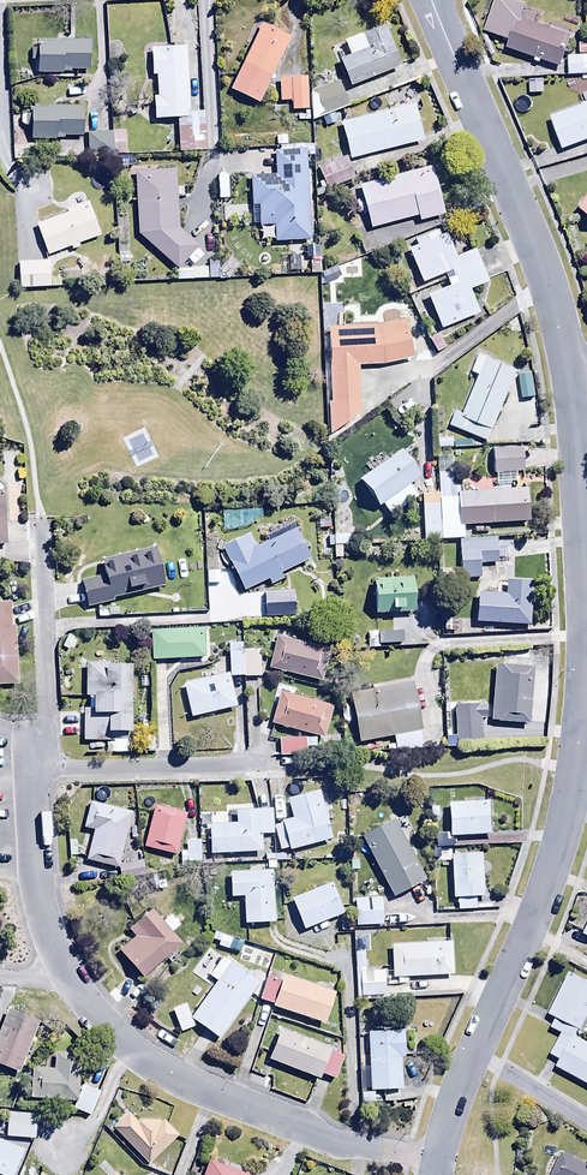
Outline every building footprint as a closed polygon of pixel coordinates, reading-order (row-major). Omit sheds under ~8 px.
[(484,34),(510,43),(507,52),(561,70),(572,39),(548,31),(551,24),(536,19),(534,26),(520,22),(525,6),(506,0),(495,0),(484,34)] [(254,42),(230,91),(258,105),(291,39),(263,25),(259,33),(256,31),(252,41),(254,42)] [(356,56),(340,63),(350,89),(401,68),(386,29),(351,42),(356,56)] [(90,72),(90,42),(31,43),(32,63),(40,63),(40,75),(65,75),(65,72),(90,72)] [(186,51),(151,52),(152,78),(157,78),(159,104),(155,104),(155,122),(178,121),(180,154),(206,153),(204,116),(189,116),(186,51)] [(568,77),(586,77),(586,57),(568,58),(568,77)] [(308,80),(279,80),(280,104),(292,104),(292,113),(308,113),(308,80)] [(544,81),(529,81),(529,96),(544,96),(544,81)] [(316,93),(324,116),(347,108),(339,85),(316,93)] [(341,123),(350,162),(423,144),(414,105),(341,123)] [(551,120),(564,153),(586,144),(586,106),(551,120)] [(84,137),(84,107),(32,108),(33,142),(60,142),(60,137),(84,137)] [(113,134),(88,135),(89,158),(113,157),(113,134)] [(250,179),(251,209),(259,209),(259,229),(274,229),(275,244),(311,243),(307,152),(274,154),(275,178),(250,179)] [(346,159),(318,171),(324,184),(319,186),(322,194),(355,180),(346,159)] [(432,169),(359,190),(371,231),(418,218),(420,224),(445,218),(432,169)] [(176,172),(137,173),(138,236),(180,272),(200,248),(179,231),(176,172)] [(579,210),(586,217),(586,200),(579,210)] [(68,216),(37,228),(48,257),(70,249),(72,253),(81,250),(79,246),(102,237),(89,202),(66,211),(68,216)] [(408,252),(422,286),(444,277),(449,289),(427,298),(441,332),(479,316),(469,293),(489,285),(475,252),(456,260),(445,235),(440,237),(438,232),(414,242),(417,248),(408,252)] [(50,261),(19,263),(20,290),(52,288),(50,261)] [(381,329),(328,330),(331,404),(327,404),(329,447),(359,424),(359,367),(386,366),(414,359),(405,323),(381,329)] [(457,415),(451,427),(486,443),(518,374),(480,357),(472,374),(481,378),(463,417),(457,415)] [(532,375),(519,377),(522,401),(536,399),(532,375)] [(522,450),(493,451),(493,477),(522,476),(522,450)] [(370,475),(359,483),(379,511),(382,508),(390,519),(418,500),(410,487),(419,481),(401,454),(386,465),(381,458),(365,468),(370,475)] [(464,542),(464,528),(528,525),(527,493),(458,495),(458,502),(452,502),(452,493),(449,493),(449,487),(454,487),(453,475),(438,475),(438,497),(422,498),(424,543),(464,542)] [(249,537),(222,551),(245,595),(268,583),(271,589),(283,582),(281,577),(310,562),(289,522),(263,535),(266,541),(257,546),(259,549),(256,550),(249,537)] [(497,541),(459,543),(462,583),(481,581),(481,568),(498,566),(498,562),(513,561),(512,544),(497,545),(497,541)] [(82,584),(89,610),(116,603),(115,601),(165,588),(156,551),(102,564),(106,578),(82,584)] [(413,581),(373,583),(374,618),(414,617),(413,581)] [(477,596),(475,626),(529,629),(532,586),(506,584),(506,588),(498,588),(497,598),(477,596)] [(293,595),(264,595),(265,620),(294,619),(293,595)] [(16,629),(13,629),(12,605),(0,605),(0,689),(19,688),(16,629)] [(98,612),(99,621),(119,618),(118,610),(98,612)] [(457,621),(441,621),(441,635),(456,636),(457,621)] [(151,633),(153,662),(206,660),(205,631),(151,633)] [(402,633),(367,634),(368,652),(402,652),(402,633)] [(324,686),(332,653),(277,638),(269,671),(324,686)] [(244,646),(230,646),(230,680),(261,680),(261,653),(244,653),(244,646)] [(87,665),(87,700),(95,700),(95,712),(85,712),(85,744),(114,744),(114,756),(129,756),(129,736),(133,736),(134,670),(117,669),(117,665),(87,665)] [(528,727),(532,670),(495,667),(491,725),(528,727)] [(229,677),(184,687),(191,720),(236,710),(229,677)] [(359,745),(392,739),(396,758),(424,752),(420,733),(422,733),(412,686),(350,699),(359,745)] [(281,694),(272,725),(324,742),(333,710),(281,694)] [(485,708),(454,710),(456,740),(447,741),(447,749),(483,746),(481,721),(486,721),(485,708)] [(295,741),(295,738),(279,739),(281,759),(308,757),(307,740),(295,741)] [(334,841),(319,793),(288,803),(294,822),(273,828),(282,854),(290,851),(291,855),(317,847),(318,851),(330,848),(329,843),(334,841)] [(87,832),(81,849),(91,852),(87,862),(116,872),(134,818),(93,804),(84,831),(87,832)] [(160,806),(159,809),(156,809),(145,850),(177,859),(188,818),(170,813),(171,809),(160,806)] [(492,838),(491,806),(448,807),(449,839),(492,838)] [(210,827),(211,857),(263,855),(263,838),(273,837),(272,812),(237,813),(237,826),(210,827)] [(395,823),(362,840),(392,899),(425,883),(395,823)] [(290,857),(266,857),(268,872),(280,871),(280,864),(291,863),(290,857)] [(484,857),(452,859),(454,902),(457,902),(458,913),(477,912),(476,900),(486,899),(484,857)] [(273,874),(231,875),(232,899),(245,899),(246,926),(275,925),(273,874)] [(293,901),(305,932),(345,916),(333,885),(320,890),(319,887),(312,890),(313,893),(293,901)] [(356,901),(356,929),(383,928),(382,900),(356,901)] [(153,912),(129,932),(136,941),(120,953),(143,981),(183,948),(172,935),(180,929),(171,919),(164,925),(153,912)] [(454,977),(452,945),(392,947),(393,980),(454,977)] [(190,1020),(220,1042),(261,985),(223,958),(209,978),(217,983),(190,1020)] [(385,973),(361,974),(362,998),(386,998),(385,973)] [(575,1039),(578,1033),(580,1034),(586,1022),(586,985),(570,976),(548,1016),(555,1021),(550,1030),(562,1036),(573,1042),(575,1039)] [(284,979),(283,983),(268,978),(260,1002),(274,1006),(273,1010),(326,1028),(337,996),(284,979)] [(8,1012),(0,1034),(0,1068),(20,1075),(40,1024),(8,1012)] [(332,1054),(333,1052),(281,1033),(270,1063),(321,1082),(323,1077),(337,1082),(345,1059),(332,1054)] [(359,1070),(361,1091),(372,1090),(372,1094),(403,1092),(401,1059),(406,1059),(404,1033),(369,1036),(371,1069),(359,1070)] [(562,1036),(550,1057),(561,1063),(557,1070),(586,1087),(586,1046),(575,1039),(573,1042),(562,1036)] [(34,1071),(33,1101),(77,1103),(79,1056),(57,1055),(56,1072),(34,1071)] [(101,1095),(84,1088),(74,1111),(91,1118),(101,1095)] [(8,1113),(7,1140),(35,1141),(37,1115),(8,1113)] [(129,1115),(113,1130),(148,1167),(179,1138),(165,1123),(163,1125),(160,1123),(141,1123),(138,1125),(129,1115)] [(0,1143),(0,1174),(16,1174),(25,1153),(0,1143)] [(562,1156),(552,1174),(586,1174),(586,1169),(562,1156)] [(211,1164),(206,1174),(237,1174),(211,1164)]
